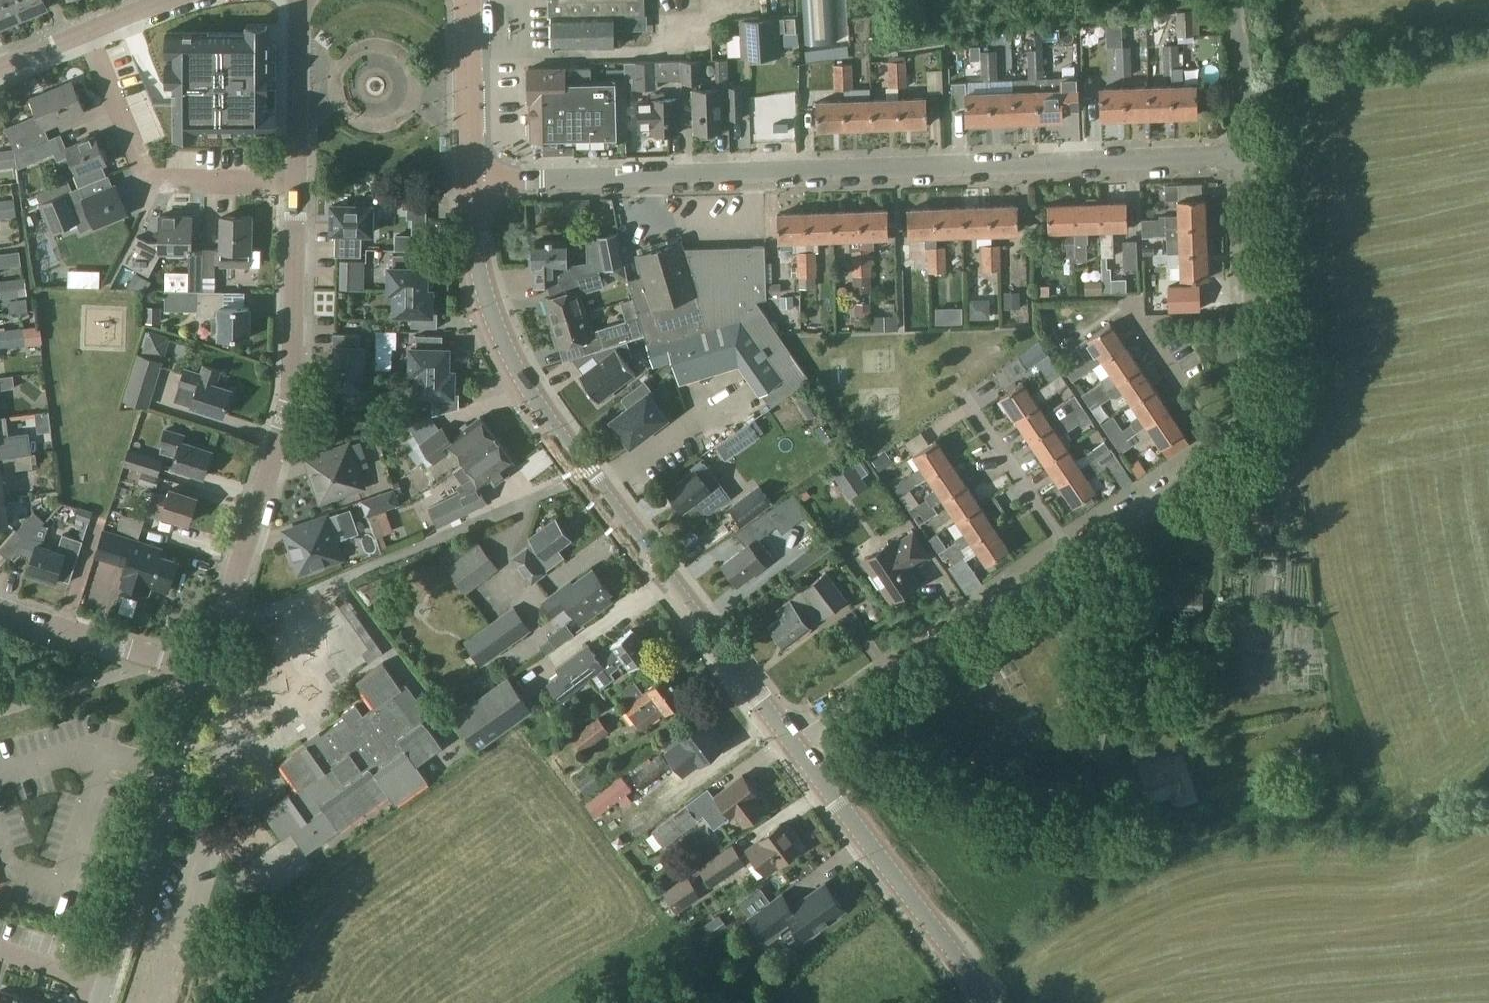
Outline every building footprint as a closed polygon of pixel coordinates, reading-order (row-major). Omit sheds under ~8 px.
[(20,16),(14,0),(0,0),(0,25),(20,16)] [(20,16),(47,5),(45,0),(14,0),(20,16)] [(549,16),(553,16),(554,47),(612,47),(612,44),(622,44),(622,16),(644,15),(644,0),(549,0),(549,16)] [(672,45),(671,22),(694,22),(694,0),(646,0),(646,23),(626,23),(626,46),(672,45)] [(805,43),(836,42),(834,0),(803,0),(805,43)] [(1177,37),(1194,36),(1194,33),(1200,33),(1199,24),(1220,23),(1220,5),(1177,12),(1177,37)] [(773,57),(773,34),(773,20),(741,21),(741,34),(747,34),(747,60),(749,63),(771,63),(773,60),(773,57)] [(797,20),(773,20),(773,34),(797,34),(797,20)] [(268,29),(175,29),(175,127),(268,127),(268,29)] [(1178,56),(1178,44),(1170,45),(1163,45),(1164,56),(1171,56),(1178,56)] [(782,46),(781,58),(794,59),(795,47),(782,46)] [(981,61),(981,51),(981,46),(970,47),(970,62),(981,61)] [(1131,60),(1130,46),(1115,47),(1116,61),(1123,61),(1131,60)] [(618,61),(617,47),(554,49),(555,64),(618,61)] [(1044,64),(1044,49),(1028,50),(1029,64),(1038,64),(1044,64)] [(997,66),(997,50),(995,51),(995,50),(990,51),(982,51),(981,51),(981,61),(981,66),(997,66)] [(1171,68),(1179,67),(1178,56),(1171,56),(1164,56),(1164,75),(1171,75),(1171,68)] [(1124,76),(1132,75),(1131,60),(1123,61),(1116,61),(1117,76),(1124,76)] [(703,61),(684,61),(684,85),(704,84),(703,61)] [(907,74),(907,61),(897,61),(888,62),(889,74),(897,74),(898,74),(906,74),(907,74)] [(656,62),(624,63),(625,87),(657,86),(656,62)] [(591,80),(590,65),(527,67),(528,99),(529,99),(530,138),(550,138),(550,144),(557,144),(558,145),(574,145),(574,154),(608,153),(608,155),(627,155),(625,87),(624,63),(622,63),(622,78),(607,78),(607,79),(591,80)] [(850,77),(853,77),(853,64),(834,64),(834,77),(835,77),(843,77),(850,77)] [(1080,107),(1080,77),(1062,78),(1062,91),(1048,92),(1048,79),(1045,79),(1044,64),(1038,64),(1029,64),(1029,79),(1036,79),(1037,92),(1039,92),(1039,121),(1064,120),(1063,107),(1080,107)] [(998,80),(997,66),(981,66),(982,81),(991,81),(998,80)] [(1196,86),(1183,86),(1182,67),(1179,67),(1171,68),(1171,75),(1172,87),(1173,116),(1197,116),(1196,86)] [(927,71),(927,95),(943,95),(942,71),(927,71)] [(908,86),(907,74),(906,74),(898,74),(897,74),(889,74),(889,87),(908,86)] [(853,89),(853,77),(850,77),(843,77),(835,77),(834,77),(835,90),(844,90),(845,90),(853,90),(853,89)] [(38,114),(5,128),(14,149),(16,152),(50,138),(45,127),(84,111),(72,81),(31,98),(38,114)] [(991,93),(991,81),(982,81),(978,81),(978,93),(967,94),(966,82),(952,82),(953,107),(967,106),(967,123),(992,122),(991,93)] [(745,120),(745,86),(727,86),(727,120),(745,120)] [(1149,117),(1173,116),(1172,87),(1148,88),(1149,117)] [(1101,119),(1125,118),(1124,88),(1100,89),(1101,119)] [(1125,118),(1149,117),(1148,88),(1124,88),(1125,118)] [(719,89),(693,90),(695,132),(698,132),(702,138),(714,138),(718,131),(721,131),(719,89)] [(859,100),(858,89),(853,90),(845,90),(845,100),(846,127),(873,126),(872,100),(859,100)] [(757,117),(785,117),(797,117),(796,92),(784,92),(784,103),(757,103),(757,117)] [(991,93),(992,122),(1015,121),(1015,92),(991,93)] [(1015,92),(1015,121),(1039,121),(1039,92),(1037,92),(1015,92)] [(665,99),(665,93),(651,93),(651,99),(650,99),(650,100),(638,100),(638,127),(651,127),(651,132),(650,132),(650,134),(678,134),(678,99),(665,99)] [(899,99),(900,126),(927,125),(926,98),(899,99)] [(900,126),(899,99),(872,100),(873,126),(900,126)] [(818,101),(818,127),(846,127),(845,100),(818,101)] [(1203,122),(1105,120),(1105,134),(1203,135),(1203,122)] [(932,129),(819,131),(819,146),(933,143),(932,129)] [(50,138),(16,152),(16,157),(17,166),(17,169),(55,154),(58,161),(71,155),(79,174),(73,176),(78,188),(107,176),(102,165),(106,163),(94,136),(67,147),(62,149),(57,136),(50,138)] [(16,152),(14,149),(0,151),(0,168),(17,166),(16,157),(16,152)] [(52,232),(80,220),(84,230),(95,225),(96,227),(126,214),(114,186),(84,198),(84,199),(81,200),(76,188),(72,190),(67,179),(57,183),(61,194),(54,197),(40,204),(52,232)] [(31,207),(41,202),(38,195),(27,200),(31,207)] [(428,209),(428,196),(403,195),(403,209),(407,209),(427,209),(428,209)] [(1101,229),(1100,202),(1098,202),(1098,200),(1096,198),(1087,198),(1085,200),(1086,203),(1074,203),(1075,230),(1077,257),(1085,257),(1085,243),(1087,242),(1087,229),(1101,229)] [(14,199),(0,201),(0,218),(16,216),(15,208),(14,199)] [(1142,228),(1207,226),(1206,199),(1179,200),(1179,215),(1166,215),(1166,218),(1142,219),(1142,228)] [(371,233),(371,200),(354,200),(354,205),(331,205),(331,232),(335,232),(334,256),(361,256),(361,232),(371,233)] [(1114,256),(1113,229),(1128,229),(1127,202),(1100,202),(1101,229),(1102,256),(1101,256),(1102,293),(1112,293),(1112,291),(1124,291),(1124,279),(1111,280),(1111,268),(1106,268),(1106,256),(1114,256)] [(1074,258),(1076,257),(1075,230),(1074,203),(1049,203),(1050,230),(1064,230),(1064,243),(1067,243),(1067,258),(1064,258),(1065,273),(1075,273),(1074,258)] [(1018,205),(991,206),(992,233),(1019,232),(1018,205)] [(983,271),(993,270),(992,245),(992,233),(991,206),(964,207),(965,234),(977,234),(978,246),(982,246),(983,271)] [(938,235),(965,234),(964,207),(937,208),(938,235)] [(937,208),(909,209),(910,236),(924,236),(924,247),(927,247),(928,272),(937,272),(937,247),(937,235),(938,235),(937,208)] [(395,250),(426,250),(427,209),(407,209),(407,219),(413,219),(412,235),(395,234),(395,250)] [(834,211),(807,212),(807,238),(807,288),(815,288),(815,277),(817,277),(816,252),(819,251),(818,238),(834,238),(834,211)] [(861,211),(834,211),(834,238),(849,238),(850,251),(852,251),(853,288),(863,288),(861,238),(861,211)] [(889,211),(861,211),(861,238),(863,288),(872,288),(870,249),(871,237),(889,237),(889,211)] [(807,212),(779,212),(779,239),(793,239),(793,253),(797,252),(798,277),(799,277),(799,288),(807,288),(807,238),(807,212)] [(192,252),(193,215),(160,215),(160,242),(148,242),(136,237),(123,262),(149,275),(162,252),(192,252)] [(95,242),(129,228),(125,216),(90,231),(95,242)] [(203,289),(215,290),(215,264),(220,264),(219,267),(251,267),(251,259),(250,259),(250,251),(252,251),(251,217),(221,218),(221,249),(216,249),(216,248),(203,248),(203,260),(203,289)] [(1207,226),(1142,228),(1143,237),(1166,236),(1167,239),(1180,238),(1180,252),(1208,251),(1208,250),(1212,250),(1212,237),(1207,237),(1207,226)] [(1037,248),(1049,248),(1049,231),(1036,232),(1037,248)] [(567,265),(566,241),(533,242),(533,266),(534,266),(535,285),(560,280),(599,270),(625,263),(619,232),(588,238),(588,262),(567,265)] [(1124,269),(1138,268),(1137,240),(1123,241),(1124,269)] [(680,241),(637,254),(643,276),(628,281),(639,316),(644,335),(647,343),(706,325),(742,314),(758,304),(754,301),(766,298),(765,246),(750,247),(751,252),(684,253),(680,241)] [(1001,254),(1000,245),(992,245),(993,270),(1000,270),(1001,270),(1001,257),(1001,254)] [(937,247),(937,272),(947,272),(946,247),(937,247)] [(1209,278),(1208,251),(1180,252),(1168,252),(1168,262),(1169,267),(1181,267),(1181,279),(1209,278)] [(1154,262),(1168,262),(1168,252),(1153,253),(1154,262)] [(421,267),(421,254),(393,254),(393,267),(389,267),(389,290),(432,291),(432,290),(426,290),(427,268),(421,267)] [(203,260),(191,260),(190,289),(203,289),(203,260)] [(99,287),(100,270),(87,270),(87,287),(99,287)] [(552,323),(585,313),(579,292),(603,286),(599,270),(560,280),(563,292),(545,297),(552,323)] [(7,297),(28,295),(27,287),(25,277),(5,280),(6,289),(7,297)] [(1205,284),(1175,285),(1175,309),(1206,308),(1205,284)] [(224,290),(215,290),(203,289),(190,289),(190,290),(197,291),(196,315),(219,316),(219,337),(250,337),(250,306),(224,306),(224,291),(224,290)] [(432,305),(432,291),(389,290),(389,291),(395,291),(395,313),(412,313),(411,326),(438,327),(438,305),(432,305)] [(781,309),(793,308),(792,296),(781,296),(781,309)] [(163,323),(195,323),(195,304),(162,304),(163,323)] [(936,323),(963,323),(962,307),(936,308),(936,323)] [(644,335),(639,316),(590,331),(585,313),(552,323),(559,348),(579,342),(583,354),(596,350),(628,340),(644,335)] [(706,325),(647,343),(654,366),(673,360),(680,383),(743,364),(763,393),(786,376),(742,314),(706,325)] [(1104,360),(1126,345),(1111,324),(1089,339),(1098,351),(1066,371),(1073,380),(1104,360)] [(9,346),(25,344),(24,336),(23,328),(7,330),(8,338),(9,346)] [(9,346),(8,338),(7,330),(0,331),(0,348),(9,346)] [(362,387),(363,347),(359,347),(359,333),(333,333),(332,367),(336,367),(336,386),(362,387)] [(442,348),(443,335),(417,334),(416,348),(411,347),(410,371),(454,372),(454,371),(448,371),(448,349),(442,348)] [(632,356),(628,340),(596,350),(599,361),(580,376),(598,400),(601,397),(603,400),(613,392),(612,390),(635,372),(627,360),(632,356)] [(1058,354),(1066,365),(1084,352),(1076,341),(1058,354)] [(1001,396),(1016,419),(1039,404),(1068,383),(1061,373),(1041,342),(1021,355),(1002,367),(1010,379),(1029,367),(1031,369),(1040,363),(1052,380),(1032,393),(1023,381),(1001,396)] [(1087,402),(1108,389),(1118,381),(1141,366),(1126,345),(1104,360),(1112,372),(1100,379),(1101,381),(1082,394),(1087,402)] [(124,398),(148,406),(162,362),(139,354),(132,373),(124,398)] [(1133,403),(1155,388),(1141,366),(1118,381),(1133,403)] [(223,416),(231,391),(201,380),(203,375),(186,369),(180,385),(198,391),(192,406),(223,416)] [(453,387),(454,372),(410,371),(416,371),(416,393),(433,394),(432,415),(458,408),(459,387),(453,387)] [(15,387),(14,375),(0,377),(0,390),(15,387)] [(645,379),(622,397),(629,406),(612,419),(630,443),(655,425),(657,427),(666,420),(664,418),(666,417),(649,393),(653,390),(645,379)] [(1116,445),(1170,409),(1155,388),(1133,403),(1140,414),(1132,419),(1131,424),(1114,436),(1107,425),(1104,427),(1111,437),(1111,438),(1116,445)] [(1108,389),(1087,402),(1092,410),(1112,396),(1108,389)] [(809,419),(822,410),(810,390),(796,399),(809,419)] [(1062,419),(1082,405),(1075,394),(1065,401),(1063,401),(1054,407),(1054,409),(1046,414),(1039,404),(1016,419),(1031,440),(1053,425),(1062,419)] [(1053,425),(1060,435),(1080,421),(1083,426),(1091,421),(1086,413),(1087,412),(1082,405),(1062,419),(1053,425)] [(747,406),(730,412),(735,424),(752,418),(747,406)] [(1121,453),(1141,440),(1143,443),(1155,435),(1169,456),(1181,448),(1191,441),(1170,409),(1116,445),(1121,453)] [(3,457),(31,453),(29,433),(9,435),(7,416),(0,417),(0,457),(3,457)] [(496,439),(480,417),(448,440),(440,429),(421,443),(435,462),(452,449),(463,464),(496,439)] [(825,443),(836,434),(826,421),(814,429),(825,443)] [(734,434),(743,447),(760,436),(751,422),(734,434)] [(1060,435),(1053,425),(1031,440),(1046,462),(1068,447),(1060,435)] [(204,478),(213,451),(182,440),(184,435),(166,429),(161,445),(179,452),(174,466),(204,478)] [(496,439),(463,464),(472,476),(456,488),(459,492),(429,506),(439,525),(487,501),(479,485),(480,484),(480,485),(491,478),(495,483),(505,475),(502,470),(513,462),(496,439)] [(929,477),(951,462),(936,440),(914,455),(922,466),(911,473),(913,477),(894,489),(900,497),(911,490),(910,489),(918,484),(929,477)] [(1086,454),(1091,461),(1110,449),(1105,441),(1086,454)] [(322,499),(362,486),(356,469),(369,465),(360,442),(308,460),(322,499)] [(1082,468),(1068,447),(1046,462),(1060,483),(1082,468)] [(1060,483),(1075,506),(1098,491),(1089,478),(1107,466),(1115,478),(1127,470),(1111,447),(1110,449),(1091,461),(1082,468),(1060,483)] [(163,459),(129,448),(123,465),(142,471),(158,476),(163,459)] [(36,453),(31,453),(3,457),(5,471),(33,468),(33,464),(37,463),(36,453)] [(858,454),(832,470),(850,497),(867,485),(861,476),(869,470),(858,454)] [(943,499),(966,484),(951,462),(929,477),(936,488),(925,495),(927,499),(920,503),(911,490),(900,497),(910,510),(915,517),(920,513),(933,505),(943,499)] [(709,513),(730,497),(705,464),(668,491),(670,494),(669,497),(672,502),(676,502),(684,512),(696,503),(703,512),(709,513)] [(158,476),(142,471),(138,483),(156,489),(160,477),(158,476)] [(743,526),(774,503),(759,484),(728,507),(743,526)] [(958,521),(980,506),(966,484),(943,499),(958,521)] [(802,503),(811,496),(805,487),(796,494),(802,503)] [(147,515),(161,519),(163,513),(189,523),(198,498),(171,489),(169,495),(154,490),(149,507),(150,507),(147,515)] [(925,521),(938,512),(933,505),(920,513),(925,521)] [(972,542),(994,527),(980,506),(958,521),(966,532),(954,539),(956,541),(939,553),(944,560),(949,556),(962,548),(972,542)] [(738,584),(763,564),(773,557),(760,539),(778,525),(767,510),(737,531),(749,546),(724,565),(738,584)] [(35,511),(15,532),(26,542),(45,522),(35,511)] [(140,537),(145,520),(122,513),(117,530),(140,537)] [(335,541),(347,537),(347,535),(355,532),(350,515),(341,518),(339,513),(306,524),(310,536),(290,543),(300,572),(340,558),(335,541)] [(534,582),(548,572),(546,569),(563,556),(558,549),(571,540),(555,518),(530,537),(534,542),(514,557),(534,582)] [(83,541),(86,531),(67,525),(64,534),(63,534),(57,552),(36,545),(35,549),(32,548),(30,555),(33,556),(28,573),(55,581),(62,558),(76,563),(83,541)] [(994,527),(972,542),(987,564),(1009,549),(994,527)] [(160,556),(162,549),(104,531),(96,556),(119,564),(122,554),(130,556),(123,578),(125,579),(123,586),(149,594),(151,587),(169,592),(178,562),(160,556)] [(894,544),(892,541),(865,559),(873,572),(870,574),(878,587),(882,585),(892,599),(919,581),(911,569),(931,556),(914,531),(894,544)] [(465,593),(498,568),(480,543),(446,569),(465,593)] [(969,558),(962,548),(949,556),(964,580),(978,571),(969,558)] [(614,597),(610,592),(593,569),(572,584),(571,582),(545,601),(554,613),(567,604),(584,626),(615,603),(612,599),(614,597)] [(787,647),(812,628),(849,599),(828,573),(778,610),(782,616),(771,625),(772,627),(771,632),(775,637),(779,636),(787,647)] [(384,576),(365,584),(372,599),(391,590),(384,576)] [(1203,619),(1203,593),(1169,591),(1169,589),(1156,588),(1155,592),(1154,618),(1203,619)] [(369,662),(384,652),(343,595),(336,600),(370,649),(363,654),(369,662)] [(481,664),(530,629),(514,607),(465,642),(481,664)] [(631,668),(650,653),(632,629),(597,655),(588,643),(555,668),(560,674),(546,686),(560,702),(591,678),(600,689),(614,678),(610,673),(620,666),(619,664),(625,660),(631,668)] [(296,789),(261,814),(280,841),(290,834),(304,855),(390,794),(396,803),(427,781),(416,765),(442,747),(427,725),(441,715),(413,676),(399,684),(384,663),(356,683),(374,709),(364,716),(356,705),(342,715),(345,719),(279,765),(296,789)] [(642,695),(633,683),(617,695),(626,708),(626,707),(643,730),(665,713),(665,714),(684,700),(666,675),(647,689),(648,691),(642,695)] [(501,737),(536,712),(510,677),(475,702),(501,737)] [(501,737),(475,702),(455,717),(479,750),(480,752),(501,737)] [(583,752),(610,731),(599,717),(572,738),(583,752)] [(1125,730),(1118,728),(1090,721),(1082,754),(1117,763),(1125,730)] [(702,762),(721,747),(702,722),(683,737),(684,738),(671,748),(680,759),(692,750),(702,762)] [(644,792),(674,768),(661,752),(632,776),(644,792)] [(1140,766),(1151,802),(1172,796),(1174,804),(1196,797),(1183,753),(1140,766)] [(673,769),(690,782),(697,773),(681,759),(673,769)] [(586,796),(601,785),(593,774),(578,786),(586,796)] [(757,795),(742,774),(715,795),(715,796),(705,804),(720,825),(732,815),(741,825),(759,809),(752,799),(757,795)] [(627,792),(632,788),(621,775),(586,803),(596,816),(619,799),(624,805),(632,799),(627,792)] [(664,847),(699,820),(687,804),(652,831),(664,847)] [(780,863),(799,848),(780,824),(747,851),(766,877),(782,865),(780,863)] [(612,841),(618,849),(625,843),(620,835),(612,841)] [(711,887),(746,863),(733,843),(698,867),(705,878),(703,880),(708,887),(710,885),(711,887)] [(677,913),(702,896),(688,875),(663,891),(677,913)] [(781,893),(749,917),(765,939),(767,938),(761,931),(773,923),(778,930),(792,920),(805,937),(810,934),(812,936),(820,930),(818,928),(828,921),(829,923),(841,915),(839,913),(844,909),(825,883),(792,907),(781,893)] [(688,936),(693,944),(710,934),(714,940),(730,928),(719,914),(705,925),(701,918),(683,929),(684,930),(681,931),(685,937),(688,936)] [(29,992),(21,990),(19,994),(15,992),(14,995),(1,990),(0,993),(0,1002),(26,1002),(29,992)] [(26,1002),(42,1002),(41,1002),(41,1001),(36,999),(37,995),(29,992),(26,1002)]
